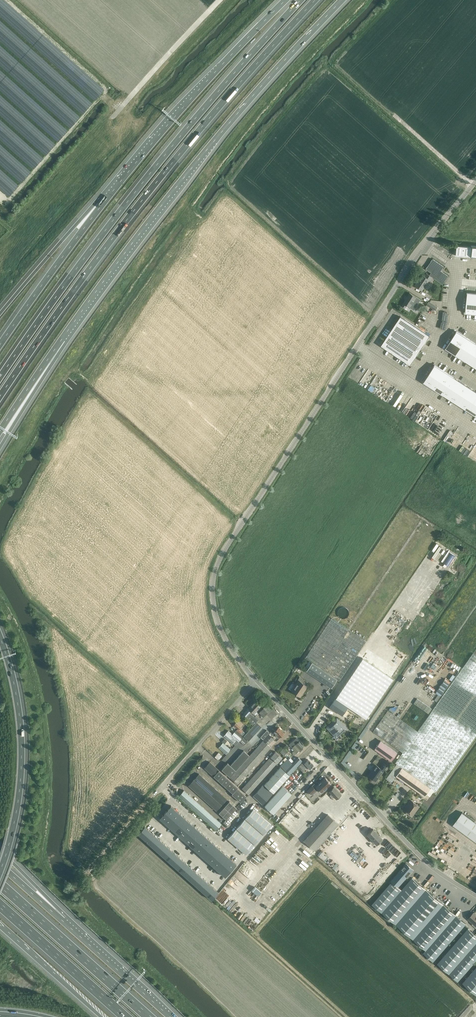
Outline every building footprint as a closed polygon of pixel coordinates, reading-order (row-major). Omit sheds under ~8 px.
[(456,256),(475,257),(475,245),(472,245),(472,246),(471,246),(471,247),(457,245),(456,256)] [(433,259),(426,269),(432,273),(430,275),(433,278),(443,284),(449,276),(441,271),(444,267),(433,259)] [(431,281),(433,278),(427,273),(425,276),(423,275),(419,280),(415,285),(422,290),(430,280),(431,281)] [(465,303),(475,304),(475,293),(465,292),(465,303)] [(421,300),(410,293),(402,306),(406,308),(407,305),(414,310),(421,300)] [(429,301),(427,305),(435,310),(440,302),(434,302),(433,304),(429,301)] [(464,313),(475,314),(475,305),(475,304),(465,303),(464,303),(464,313)] [(443,312),(442,320),(443,320),(443,322),(442,322),(440,328),(445,330),(448,321),(449,315),(449,314),(447,314),(448,312),(443,312)] [(401,316),(381,345),(411,365),(430,336),(401,316)] [(458,332),(453,341),(462,347),(468,339),(458,332)] [(462,347),(472,353),(475,348),(475,344),(468,339),(462,347)] [(453,341),(447,349),(457,355),(462,347),(453,341)] [(462,347),(457,355),(467,362),(472,353),(462,347)] [(467,362),(474,366),(475,363),(475,356),(472,353),(467,362)] [(440,380),(445,371),(435,365),(429,374),(440,380)] [(449,386),(455,378),(445,371),(440,380),(449,386)] [(434,389),(440,380),(429,374),(424,382),(434,389)] [(456,391),(462,382),(455,378),(449,386),(456,391)] [(444,395),(449,386),(440,380),(434,389),(444,395)] [(464,396),(469,387),(462,382),(456,391),(464,396)] [(451,400),(456,391),(449,386),(444,395),(451,400)] [(470,400),(475,391),(469,387),(464,396),(470,400)] [(458,404),(464,396),(456,391),(451,400),(458,404)] [(464,408),(470,400),(464,396),(458,404),(464,408)] [(470,412),(475,404),(470,400),(464,408),(470,412)] [(312,663),(306,671),(331,688),(334,690),(339,681),(366,641),(332,618),(305,658),(312,663)] [(400,719),(383,707),(368,728),(403,752),(395,763),(402,768),(396,776),(425,796),(430,788),(436,792),(475,735),(475,655),(473,653),(418,731),(400,719)] [(336,698),(335,699),(330,707),(342,715),(346,709),(364,722),(393,679),(362,658),(334,697),(336,698)] [(300,697),(307,686),(299,681),(292,691),(300,697)] [(417,698),(414,703),(429,713),(432,708),(417,698)] [(255,701),(250,707),(252,710),(251,711),(254,714),(261,706),(255,701)] [(254,717),(250,713),(250,712),(253,715),(254,714),(251,711),(252,710),(250,707),(243,715),(246,717),(245,718),(253,725),(244,736),(243,736),(241,738),(241,739),(240,740),(244,744),(248,740),(248,741),(261,727),(256,722),(259,719),(256,716),(254,717)] [(337,718),(328,728),(334,735),(336,737),(337,737),(339,735),(344,730),(344,731),(346,729),(346,727),(344,725),(344,726),(340,722),(340,721),(337,718)] [(241,738),(243,736),(240,734),(243,731),(240,728),(243,724),(238,720),(233,725),(237,729),(234,732),(241,738)] [(274,731),(276,734),(275,735),(278,738),(279,737),(279,738),(284,733),(279,727),(274,731)] [(263,739),(269,732),(267,730),(261,737),(263,739)] [(232,743),(235,740),(236,739),(238,742),(241,739),(234,733),(232,736),(233,737),(232,737),(230,736),(232,734),(229,731),(224,736),(232,743)] [(274,739),(269,734),(263,740),(269,745),(274,739)] [(301,748),(304,746),(297,738),(289,745),(295,751),(293,753),(295,755),(299,751),(300,752),(302,749),(301,748)] [(250,771),(271,747),(264,741),(230,778),(238,785),(246,775),(250,771)] [(392,761),(398,753),(381,741),(375,749),(392,761)] [(230,749),(223,743),(219,747),(225,753),(230,749)] [(249,756),(243,751),(230,765),(236,770),(249,756)] [(249,795),(282,758),(275,752),(248,782),(245,785),(242,789),(249,795)] [(289,775),(303,761),(298,757),(292,764),(288,759),(281,766),(289,775)] [(308,759),(304,763),(303,762),(301,764),(304,766),(307,768),(308,767),(310,769),(314,765),(308,759)] [(238,787),(210,762),(204,768),(232,793),(233,793),(232,794),(241,802),(246,796),(238,788),(238,787)] [(236,770),(230,765),(228,763),(222,769),(230,777),(236,770)] [(376,781),(384,771),(377,766),(369,776),(376,781)] [(280,767),(264,785),(273,793),(290,776),(280,767)] [(217,811),(227,799),(199,774),(189,785),(217,811)] [(330,783),(325,778),(314,788),(312,786),(307,791),(310,795),(311,794),(312,795),(317,790),(320,792),(320,791),(321,792),(324,790),(325,790),(327,788),(326,787),(330,783)] [(263,805),(270,797),(273,793),(264,785),(261,788),(260,788),(253,796),(263,805)] [(274,813),(291,794),(282,786),(265,805),(274,813)] [(330,796),(331,797),(338,791),(334,787),(329,792),(331,794),(330,796)] [(181,794),(180,793),(178,795),(216,829),(222,824),(184,790),(181,794)] [(341,795),(338,791),(331,797),(335,801),(336,800),(341,795)] [(419,806),(411,800),(404,810),(412,816),(419,806)] [(229,802),(219,813),(226,819),(236,808),(229,802)] [(170,816),(176,810),(171,805),(165,812),(170,816)] [(263,835),(272,825),(253,809),(245,819),(263,835)] [(175,820),(180,814),(176,810),(170,816),(175,820)] [(164,822),(170,816),(165,812),(160,818),(164,822)] [(453,825),(475,842),(475,822),(462,812),(453,825)] [(179,824),(185,818),(180,814),(175,820),(179,824)] [(325,839),(339,824),(328,815),(315,830),(305,841),(316,850),(325,839)] [(175,820),(170,816),(164,822),(169,826),(175,820)] [(184,828),(190,822),(185,818),(179,824),(184,828)] [(245,819),(236,829),(255,845),(263,835),(245,819)] [(354,838),(361,829),(349,819),(318,856),(326,862),(347,836),(350,838),(352,836),(354,838)] [(174,831),(179,824),(175,820),(169,826),(174,831)] [(189,833),(194,826),(190,822),(184,828),(189,833)] [(184,828),(179,824),(174,831),(179,835),(184,828)] [(143,838),(150,831),(145,826),(138,834),(143,838)] [(193,837),(199,830),(194,826),(189,833),(193,837)] [(430,826),(424,834),(434,841),(440,833),(430,826)] [(189,833),(184,828),(179,835),(183,839),(189,833)] [(236,829),(228,839),(246,855),(254,845),(236,829)] [(368,835),(372,839),(378,834),(373,829),(368,835)] [(443,829),(440,833),(445,837),(448,833),(443,829)] [(198,841),(204,835),(199,830),(193,837),(198,841)] [(148,842),(155,835),(150,831),(143,838),(148,842)] [(193,837),(189,833),(183,839),(188,843),(193,837)] [(378,834),(372,839),(377,844),(382,839),(378,834)] [(153,847),(160,839),(155,835),(148,842),(153,847)] [(203,845),(208,839),(204,835),(198,841),(203,845)] [(198,841),(193,837),(188,843),(193,847),(198,841)] [(158,851),(164,844),(160,839),(153,847),(158,851)] [(207,849),(213,843),(208,839),(203,845),(207,849)] [(203,845),(198,841),(193,847),(197,851),(203,845)] [(212,854),(218,847),(213,843),(207,849),(212,854)] [(163,856),(169,848),(164,844),(158,851),(163,856)] [(207,849),(203,845),(197,851),(202,856),(207,849)] [(217,858),(222,851),(218,847),(212,854),(217,858)] [(168,860),(174,853),(169,848),(163,856),(168,860)] [(207,860),(212,854),(207,849),(202,856),(207,860)] [(382,850),(369,863),(374,868),(387,855),(382,850)] [(222,862),(227,856),(222,851),(217,858),(222,862)] [(173,864),(179,857),(174,853),(168,860),(173,864)] [(217,858),(212,854),(207,860),(211,864),(217,858)] [(226,866),(232,860),(227,856),(222,862),(226,866)] [(177,869),(184,861),(179,857),(173,864),(177,869)] [(222,862),(217,858),(211,864),(216,868),(222,862)] [(237,864),(232,860),(226,866),(231,870),(237,864)] [(182,873),(189,866),(184,861),(177,869),(182,873)] [(226,866),(222,862),(216,868),(221,872),(226,866)] [(407,863),(391,881),(392,882),(373,904),(382,912),(402,890),(398,887),(407,877),(408,877),(410,876),(409,875),(414,870),(407,863)] [(187,877),(194,870),(189,866),(182,873),(187,877)] [(225,877),(231,870),(226,866),(221,872),(225,877)] [(192,882),(199,874),(194,870),(187,877),(192,882)] [(197,886),(204,879),(199,874),(192,882),(197,886)] [(382,913),(395,924),(426,889),(413,878),(382,913)] [(202,891),(209,883),(204,879),(197,886),(202,891)] [(207,895),(214,888),(209,883),(202,891),(207,895)] [(258,895),(262,891),(256,886),(253,890),(258,895)] [(456,916),(432,894),(434,891),(429,887),(426,889),(426,890),(396,925),(426,951),(456,916)] [(219,892),(214,888),(207,895),(212,899),(213,898),(219,892)] [(456,916),(426,951),(436,958),(466,924),(456,916)] [(475,943),(475,935),(468,928),(438,963),(450,974),(475,943)] [(450,974),(458,982),(475,961),(475,944),(450,974)] [(475,994),(475,968),(463,983),(475,994)]
